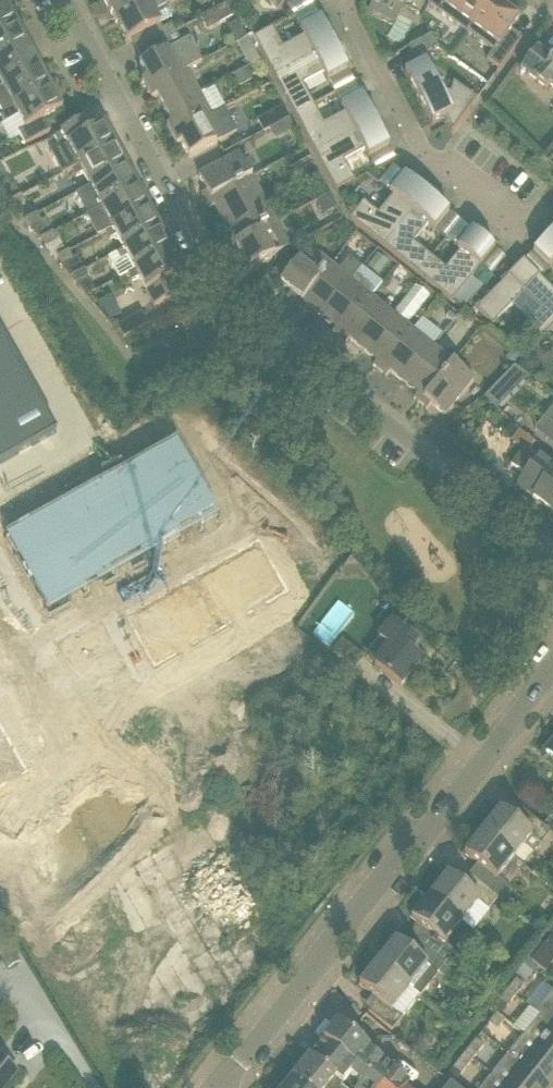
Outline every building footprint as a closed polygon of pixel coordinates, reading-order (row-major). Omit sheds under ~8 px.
[(115,20),(152,0),(104,0),(115,20)] [(115,20),(127,44),(130,42),(153,30),(159,41),(175,32),(172,25),(163,30),(160,26),(171,19),(172,16),(169,9),(166,7),(175,1),(174,0),(152,0),(115,20)] [(278,10),(287,0),(270,0),(278,10)] [(403,7),(404,5),(419,13),(426,0),(389,0),(403,7)] [(491,1),(490,0),(433,0),(429,6),(449,21),(467,33),(470,28),(471,29),(491,1)] [(487,61),(499,70),(522,40),(511,32),(518,21),(491,1),(471,29),(470,28),(467,33),(493,53),(487,61)] [(227,5),(203,18),(200,19),(207,32),(233,18),(227,5)] [(17,27),(7,6),(0,10),(0,36),(17,27)] [(254,39),(275,77),(334,45),(320,19),(300,30),(304,38),(283,49),(273,29),(254,39)] [(0,36),(0,63),(29,48),(18,28),(17,27),(0,36)] [(253,50),(258,48),(252,36),(238,43),(249,66),(259,61),(253,50)] [(409,48),(415,61),(439,48),(432,36),(409,48)] [(175,48),(139,66),(147,80),(142,83),(147,92),(187,71),(202,62),(190,40),(175,48)] [(328,82),(348,71),(334,45),(275,77),(295,116),(314,106),(303,86),(324,75),(328,82)] [(40,69),(29,48),(0,63),(0,84),(3,89),(40,69)] [(536,81),(547,89),(550,85),(552,87),(552,59),(552,60),(537,48),(520,70),(536,81)] [(267,77),(259,61),(249,66),(258,81),(267,77)] [(453,133),(477,100),(476,100),(475,100),(454,84),(450,94),(442,93),(425,62),(405,73),(432,125),(445,118),(453,133)] [(0,90),(0,112),(2,116),(51,89),(40,69),(3,89),(0,90)] [(199,93),(187,71),(147,92),(152,102),(157,99),(164,112),(199,93)] [(199,93),(164,112),(171,126),(167,129),(172,139),(224,110),(226,109),(213,86),(199,93)] [(0,117),(4,124),(18,117),(25,131),(19,135),(20,138),(25,146),(50,133),(44,121),(63,111),(51,89),(2,116),(0,117)] [(324,126),(314,106),(295,116),(316,154),(375,122),(361,96),(341,107),(345,115),(324,126)] [(283,107),(257,120),(263,134),(272,129),(286,121),(290,119),(283,107)] [(189,159),(237,133),(224,110),(172,139),(177,148),(182,145),(189,159)] [(286,121),(272,129),(277,137),(291,130),(286,121)] [(365,152),(369,159),(389,148),(375,122),(316,154),(336,192),(355,183),(344,163),(365,152)] [(86,136),(79,123),(54,137),(60,149),(51,154),(62,176),(71,171),(116,147),(104,126),(86,136)] [(82,175),(89,188),(90,188),(127,169),(116,147),(71,171),(75,179),(82,175)] [(239,155),(199,176),(207,192),(202,195),(206,203),(252,178),(239,155)] [(317,171),(310,158),(297,165),(304,177),(317,171)] [(90,188),(89,188),(76,196),(87,216),(138,189),(127,169),(90,188)] [(383,181),(377,170),(375,171),(366,176),(378,186),(383,181)] [(325,187),(319,175),(307,181),(314,194),(325,187)] [(364,203),(351,220),(384,247),(427,195),(404,176),(389,194),(393,197),(378,215),(368,207),(368,206),(364,203)] [(252,178),(206,203),(210,210),(215,207),(223,223),(264,201),(252,178)] [(21,198),(14,185),(0,193),(0,197),(7,205),(10,204),(21,198)] [(87,216),(86,217),(97,238),(105,233),(149,210),(138,189),(87,216)] [(435,231),(449,213),(427,195),(384,247),(418,275),(431,258),(414,244),(429,226),(435,231)] [(330,196),(318,202),(325,215),(337,209),(330,196)] [(14,211),(24,206),(21,198),(10,204),(14,211)] [(230,249),(276,224),(264,201),(223,223),(231,238),(226,241),(230,249)] [(123,250),(160,231),(149,210),(105,233),(110,241),(116,237),(123,250)] [(37,216),(26,222),(30,230),(40,241),(41,240),(53,235),(45,221),(41,223),(37,216)] [(290,249),(276,224),(230,249),(237,261),(242,259),(249,271),(290,249)] [(172,252),(160,231),(123,250),(124,251),(117,254),(121,262),(128,258),(135,272),(172,252)] [(431,258),(418,275),(452,302),(472,278),(495,251),(471,231),(457,249),(461,252),(446,271),(431,258)] [(533,253),(550,270),(552,266),(552,233),(533,253)] [(53,235),(41,240),(45,248),(57,243),(53,235)] [(283,263),(272,276),(281,283),(280,285),(291,293),(287,298),(299,307),(332,266),(309,248),(291,270),(283,263)] [(140,279),(147,292),(145,293),(154,309),(180,295),(172,279),(183,273),(172,252),(135,272),(128,275),(132,283),(140,279)] [(60,267),(70,279),(73,278),(84,272),(76,258),(72,261),(68,254),(64,256),(64,255),(57,259),(61,266),(60,267)] [(367,269),(378,278),(389,264),(378,255),(367,269)] [(309,308),(322,319),(352,282),(362,269),(349,260),(339,272),(332,266),(299,307),(305,312),(309,308)] [(507,278),(508,279),(476,310),(493,327),(498,322),(497,322),(511,307),(529,324),(525,328),(540,343),(550,332),(552,329),(552,292),(523,263),(507,278)] [(84,272),(73,278),(77,285),(88,280),(84,272)] [(452,302),(464,312),(484,289),(472,278),(452,302)] [(352,282),(322,319),(336,330),(333,334),(339,339),(372,299),(352,282)] [(372,299),(339,339),(346,345),(349,340),(363,351),(392,315),(372,299)] [(149,326),(148,325),(142,313),(117,327),(124,339),(149,326)] [(452,323),(456,319),(450,313),(446,318),(452,323)] [(373,367),(380,372),(413,331),(411,330),(401,322),(392,315),(363,351),(377,362),(373,367)] [(390,373),(404,384),(433,347),(420,337),(413,331),(380,372),(387,377),(390,373)] [(57,435),(0,334),(0,467),(57,435)] [(433,347),(404,384),(418,395),(414,399),(421,405),(453,364),(433,347)] [(512,352),(506,360),(514,366),(520,359),(512,352)] [(517,367),(530,378),(541,365),(528,354),(517,367)] [(453,364),(421,405),(427,410),(431,405),(445,417),(460,399),(474,381),(453,364)] [(492,391),(484,398),(497,410),(504,403),(492,391)] [(544,419),(552,426),(552,408),(544,419)] [(528,453),(534,445),(519,433),(511,443),(522,453),(511,467),(524,478),(518,486),(552,513),(552,472),(549,469),(549,470),(528,453)] [(221,521),(177,443),(5,540),(49,618),(221,521)] [(155,668),(290,592),(260,539),(125,615),(155,668)] [(386,648),(372,665),(401,687),(421,662),(409,653),(418,642),(393,623),(391,620),(376,639),(378,642),(386,648)] [(364,658),(342,641),(333,653),(355,670),(364,658)] [(29,773),(0,723),(0,789),(29,773)] [(500,811),(482,833),(515,860),(524,848),(533,855),(541,844),(550,833),(526,815),(518,826),(513,822),(500,811)] [(464,855),(481,869),(472,880),(497,900),(498,899),(506,888),(497,881),(515,860),(482,833),(464,855)] [(429,900),(460,925),(477,903),(488,911),(497,900),(472,880),(464,890),(447,877),(429,900)] [(508,889),(506,888),(498,899),(503,903),(512,892),(508,889)] [(429,900),(412,921),(429,934),(420,946),(443,965),(453,953),(444,945),(460,925),(429,900)] [(552,963),(552,942),(549,939),(532,963),(545,973),(552,963)] [(395,942),(376,965),(417,998),(419,1000),(432,985),(430,983),(437,974),(447,982),(454,973),(443,965),(420,946),(412,956),(395,942)] [(527,961),(515,975),(525,983),(538,969),(527,961)] [(376,965),(359,986),(377,1000),(368,1012),(392,1031),(401,1019),(417,998),(376,965)] [(516,980),(507,991),(516,997),(524,987),(516,980)] [(507,991),(499,1001),(507,1007),(516,997),(507,991)] [(552,993),(536,1014),(540,1017),(552,1027),(552,993)] [(497,1015),(489,1025),(497,1031),(505,1021),(497,1015)] [(474,1025),(463,1016),(455,1027),(465,1036),(474,1025)] [(524,1037),(552,1060),(552,1027),(540,1017),(524,1037)] [(409,1085),(368,1051),(369,1051),(337,1025),(323,1042),(381,1087),(406,1087),(409,1085)] [(515,1048),(508,1057),(547,1087),(552,1087),(552,1060),(524,1037),(515,1048)] [(476,1041),(465,1055),(473,1061),(483,1048),(476,1041)] [(342,1084),(349,1075),(361,1084),(358,1087),(381,1087),(323,1042),(310,1059),(342,1084)] [(465,1055),(453,1069),(461,1075),(462,1074),(473,1061),(465,1055)] [(508,1057),(492,1077),(506,1087),(547,1087),(508,1057)] [(292,1081),(291,1082),(299,1087),(339,1087),(342,1084),(310,1059),(292,1081)] [(16,1074),(11,1071),(0,1061),(0,1087),(6,1087),(16,1074)] [(492,1077),(483,1087),(506,1087),(492,1077)]
